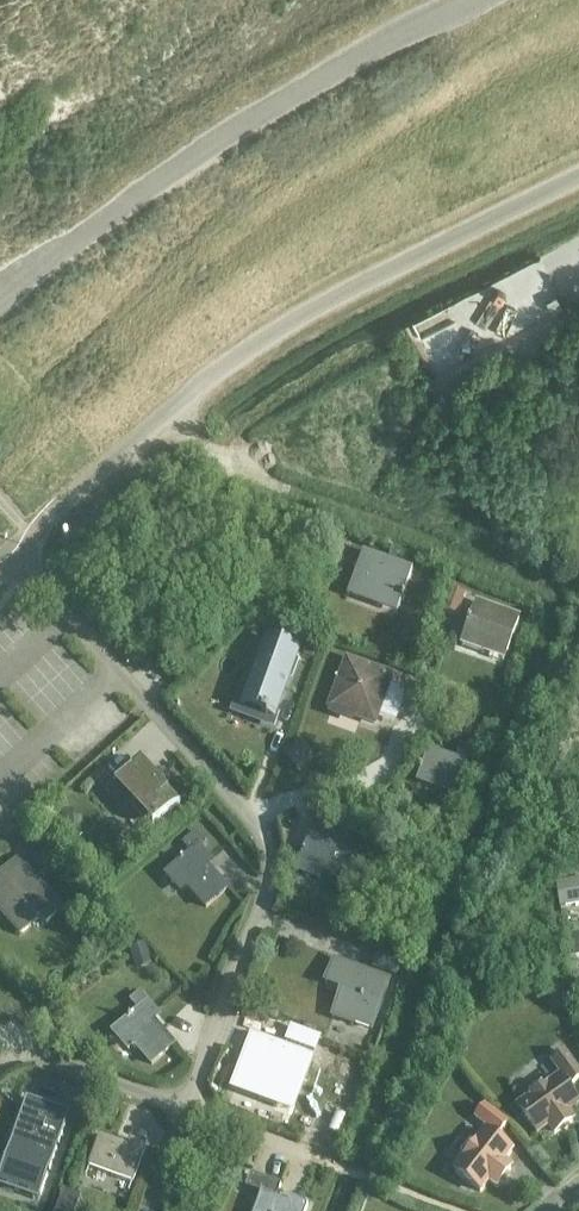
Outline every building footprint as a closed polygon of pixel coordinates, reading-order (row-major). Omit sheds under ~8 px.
[(397,619),(409,585),(359,567),(348,601),(378,612),(375,619),(394,626),(397,619)] [(444,613),(458,617),(466,596),(452,591),(444,613)] [(300,624),(307,603),(291,598),(284,619),(300,624)] [(504,663),(507,655),(520,621),(477,605),(471,622),(469,622),(468,627),(469,627),(462,648),(504,663)] [(266,640),(242,708),(262,715),(261,718),(267,720),(268,717),(273,719),(298,651),(266,640)] [(308,644),(304,654),(314,658),(317,647),(308,644)] [(392,679),(348,663),(331,710),(374,726),(392,679)] [(298,770),(314,758),(300,740),(285,753),(298,770)] [(468,764),(466,763),(471,750),(461,747),(456,760),(429,750),(419,778),(446,788),(444,795),(456,799),(468,764)] [(142,761),(114,787),(153,829),(181,803),(142,761)] [(79,814),(58,813),(57,826),(79,826),(79,814)] [(327,843),(330,836),(314,830),(301,866),(348,883),(358,855),(327,843)] [(183,861),(173,870),(208,909),(229,890),(209,866),(215,861),(201,845),(206,841),(197,832),(175,851),(183,861)] [(390,845),(393,836),(382,832),(379,841),(390,845)] [(56,902),(20,861),(0,879),(0,900),(17,919),(10,924),(21,936),(42,918),(48,924),(64,910),(56,902)] [(569,879),(570,897),(578,897),(578,879),(569,879)] [(92,893),(83,902),(97,918),(107,909),(92,893)] [(567,938),(571,958),(578,956),(578,935),(567,938)] [(128,949),(136,970),(153,965),(145,943),(128,949)] [(397,977),(402,962),(380,955),(375,969),(397,977)] [(389,983),(352,969),(334,963),(328,981),(345,987),(337,1011),(356,1018),(354,1022),(373,1029),(389,983)] [(154,1021),(160,1016),(149,1004),(121,1028),(153,1066),(176,1046),(154,1021)] [(268,1062),(249,1055),(240,1079),(239,1084),(263,1093),(260,1101),(280,1108),(284,1096),(300,1101),(316,1061),(274,1045),(268,1062)] [(578,1080),(578,1073),(565,1053),(552,1062),(563,1077),(546,1090),(542,1084),(528,1094),(532,1100),(519,1109),(537,1135),(549,1127),(555,1136),(573,1122),(567,1114),(578,1106),(566,1088),(569,1085),(570,1087),(578,1080)] [(13,1192),(38,1201),(68,1115),(26,1100),(4,1163),(21,1168),(13,1192)] [(507,1125),(485,1107),(476,1119),(490,1130),(487,1133),(494,1139),(497,1135),(498,1136),(507,1125)] [(319,1111),(309,1129),(322,1135),(331,1117),(319,1111)] [(335,1129),(328,1146),(339,1151),(346,1134),(335,1129)] [(466,1160),(455,1173),(480,1193),(489,1181),(497,1188),(511,1170),(503,1164),(512,1152),(494,1139),(487,1133),(486,1133),(476,1146),(470,1142),(460,1155),(466,1160)] [(147,1148),(131,1140),(129,1146),(101,1136),(89,1169),(134,1185),(147,1148)] [(309,1206),(293,1198),(290,1205),(278,1200),(283,1187),(252,1175),(247,1189),(262,1195),(256,1210),(307,1210),(309,1206)]
